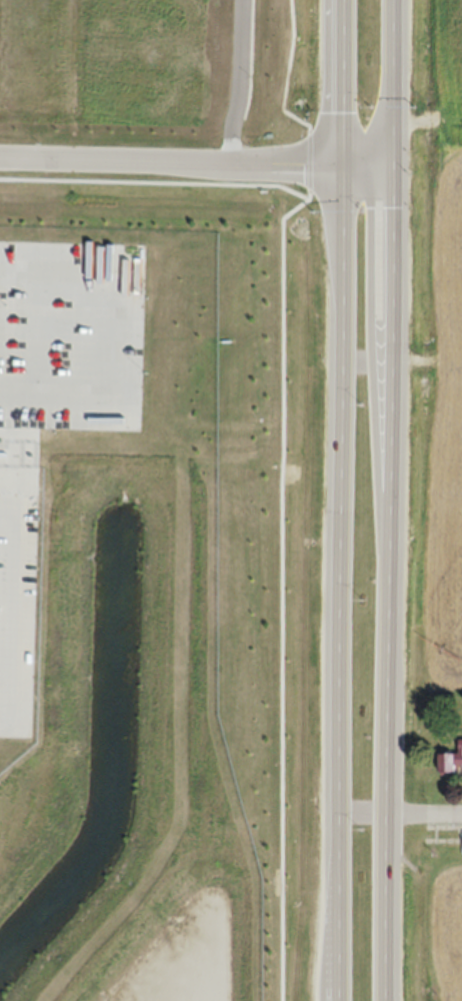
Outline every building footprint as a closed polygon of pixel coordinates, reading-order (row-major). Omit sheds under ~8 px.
[(458,739),(458,753),(439,753),(439,774),(455,774),(455,764),(461,764),(461,739),(458,739)]
